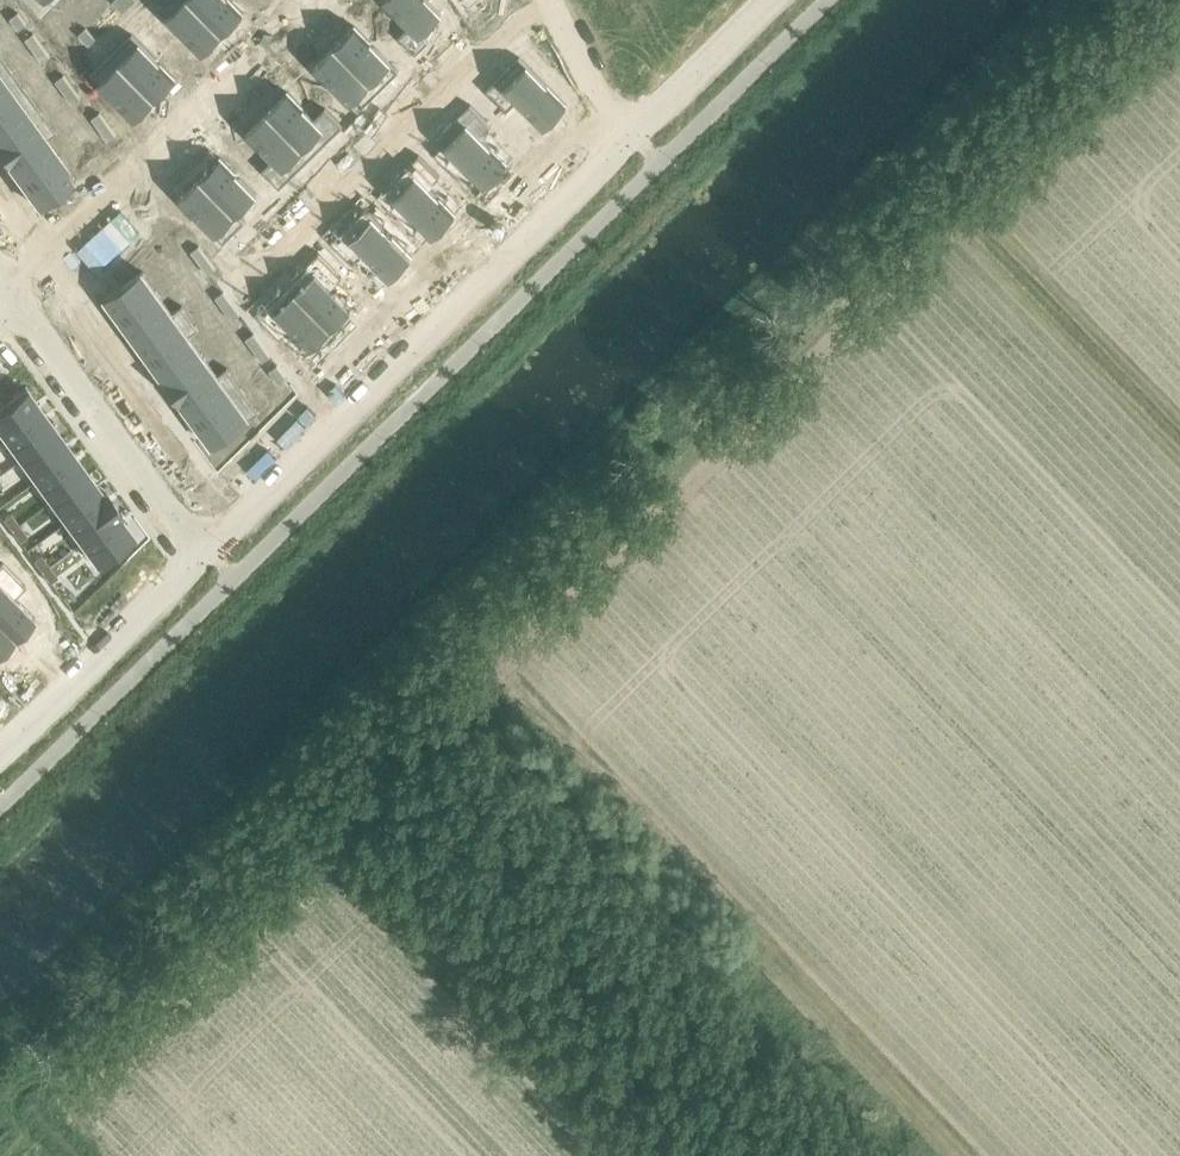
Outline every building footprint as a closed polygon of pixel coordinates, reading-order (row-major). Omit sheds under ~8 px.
[(41,19),(53,8),(45,0),(23,0),(41,19)] [(112,1),(122,12),(129,6),(123,0),(114,0),(112,1)] [(166,17),(202,54),(222,34),(189,0),(183,0),(166,17)] [(222,34),(243,14),(229,0),(189,0),(222,34)] [(409,26),(397,37),(415,55),(428,42),(420,34),(441,14),(427,0),(383,0),(409,26)] [(17,13),(9,18),(18,30),(26,24),(17,13)] [(354,26),(334,46),(370,83),(390,63),(354,26)] [(85,28),(78,35),(88,45),(95,38),(85,28)] [(33,34),(25,39),(33,51),(41,45),(33,34)] [(139,43),(119,63),(155,100),(175,80),(139,43)] [(41,45),(33,51),(41,62),(49,56),(41,45)] [(334,46),(313,66),(349,103),(370,83),(334,46)] [(119,63),(98,83),(134,120),(155,100),(119,63)] [(499,77),(485,90),(506,111),(517,101),(543,128),(566,105),(527,65),(507,85),(499,77)] [(429,73),(422,79),(432,90),(439,83),(429,73)] [(63,75),(55,81),(63,92),(71,87),(63,75)] [(15,96),(0,76),(0,107),(15,96)] [(71,87),(63,92),(72,104),(80,98),(71,87)] [(287,92),(266,112),(303,149),(323,129),(287,92)] [(0,107),(0,139),(30,117),(15,96),(0,107)] [(464,126),(444,146),(483,186),(506,164),(480,137),(491,126),(470,105),(456,118),(464,126)] [(266,112),(246,132),(282,169),(303,149),(266,112)] [(99,113),(91,118),(100,130),(107,124),(99,113)] [(0,139),(0,155),(7,165),(45,138),(30,117),(0,139)] [(107,124),(100,130),(108,141),(116,135),(107,124)] [(367,133),(360,140),(370,151),(377,144),(367,133)] [(45,138),(7,165),(22,186),(61,159),(45,138)] [(360,140),(353,146),(364,157),(370,151),(360,140)] [(413,177),(392,196),(432,237),(455,214),(428,187),(439,176),(418,155),(405,168),(413,177)] [(220,158),(199,178),(235,215),(256,195),(220,158)] [(61,159),(22,186),(38,208),(76,180),(61,159)] [(358,182),(348,172),(341,178),(351,189),(358,182)] [(199,178),(179,198),(215,235),(235,215),(199,178)] [(299,199),(293,206),(303,216),(310,209),(299,199)] [(293,206),(286,212),(296,223),(303,216),(293,206)] [(344,228),(330,241),(351,263),(362,252),(389,279),(411,257),(372,216),(352,236),(344,228)] [(259,239),(252,246),(262,256),(269,249),(259,239)] [(198,246),(191,251),(199,263),(207,257),(198,246)] [(313,274),(295,292),(331,329),(351,309),(331,287),(342,276),(319,253),(305,266),(313,274)] [(207,257),(199,263),(207,274),(215,269),(207,257)] [(142,271),(104,298),(120,320),(158,293),(142,271)] [(223,292),(215,297),(223,309),(231,303),(223,292)] [(269,301),(255,314),(279,338),(290,327),(311,348),(331,329),(295,292),(277,309),(269,301)] [(158,293),(120,320),(135,341),(173,313),(158,293)] [(231,303),(223,309),(232,320),(239,314),(231,303)] [(173,313),(135,341),(150,362),(188,334),(173,313)] [(253,333),(245,339),(254,350),(261,345),(253,333)] [(188,334),(150,362),(165,383),(203,355),(188,334)] [(261,345),(254,350),(262,362),(270,356),(261,345)] [(203,355),(165,383),(181,403),(219,376),(203,355)] [(277,365),(269,371),(277,383),(285,377),(277,365)] [(219,376),(181,403),(196,424),(234,397),(219,376)] [(0,411),(0,430),(7,440),(43,413),(28,391),(0,411)] [(234,397),(196,424),(212,446),(250,418),(234,397)] [(43,413),(7,440),(22,460),(58,434),(43,413)] [(58,434),(22,460),(37,481),(74,455),(58,434)] [(74,455),(37,481),(52,502),(89,475),(74,455)] [(89,475),(52,502),(67,523),(106,494),(105,493),(103,495),(89,475)] [(106,494),(67,523),(82,544),(119,517),(121,515),(106,494)] [(10,513),(3,518),(11,530),(18,524),(10,513)] [(119,517),(82,544),(98,565),(135,539),(120,518),(122,516),(121,515),(119,517)] [(18,524),(11,530),(19,541),(27,536),(18,524)] [(40,554),(33,560),(41,571),(49,566),(40,554)] [(14,638),(34,618),(14,597),(25,586),(2,562),(0,564),(0,624),(14,638)] [(49,566),(41,571),(50,583),(57,577),(49,566)] [(14,638),(0,624),(0,652),(14,638)]
